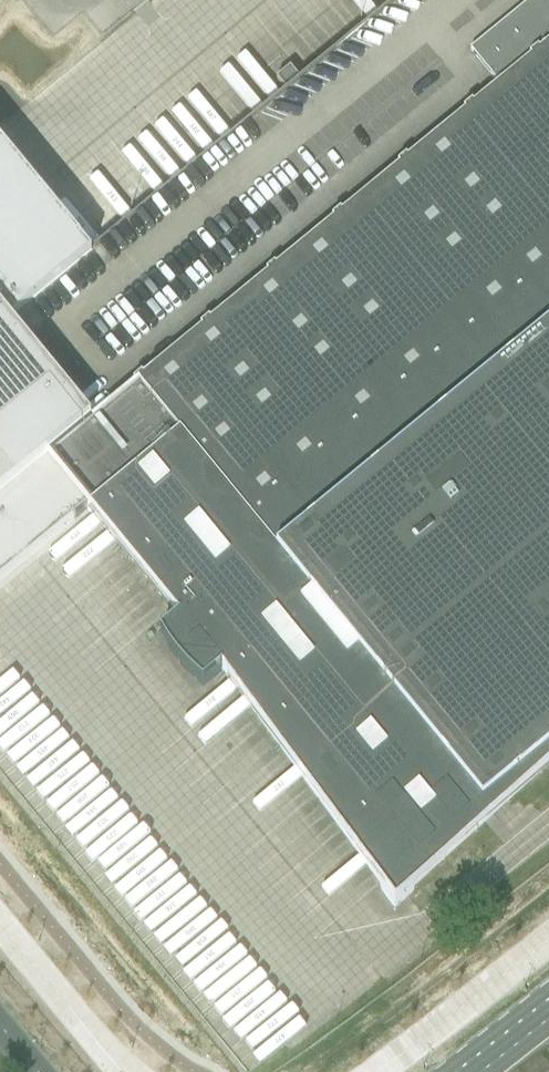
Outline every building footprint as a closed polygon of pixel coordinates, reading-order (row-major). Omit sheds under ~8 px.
[(87,511),(90,515),(91,514),(178,620),(159,636),(168,650),(178,664),(189,676),(201,687),(221,672),(222,673),(221,674),(380,889),(394,908),(412,891),(548,767),(548,751),(548,750),(548,0),(405,0),(326,65),(302,85),(289,69),(276,81),(288,96),(91,258),(0,147),(0,582),(87,511)] [(283,49),(305,78),(352,43),(336,22),(329,27),(310,1),(304,6),(320,28),(313,34),(305,23),(293,32),(297,38),(283,49)] [(108,39),(60,73),(72,89),(119,56),(108,39)] [(92,519),(46,552),(73,587),(84,579),(78,572),(112,546),(92,519)] [(59,802),(51,792),(64,781),(61,778),(73,770),(80,780),(86,775),(48,726),(27,742),(28,744),(9,760),(48,811),(59,802)] [(182,955),(170,966),(259,1069),(286,1045),(280,1037),(285,1032),(283,1029),(292,1022),(221,941),(210,950),(213,953),(194,969),(182,955)]
